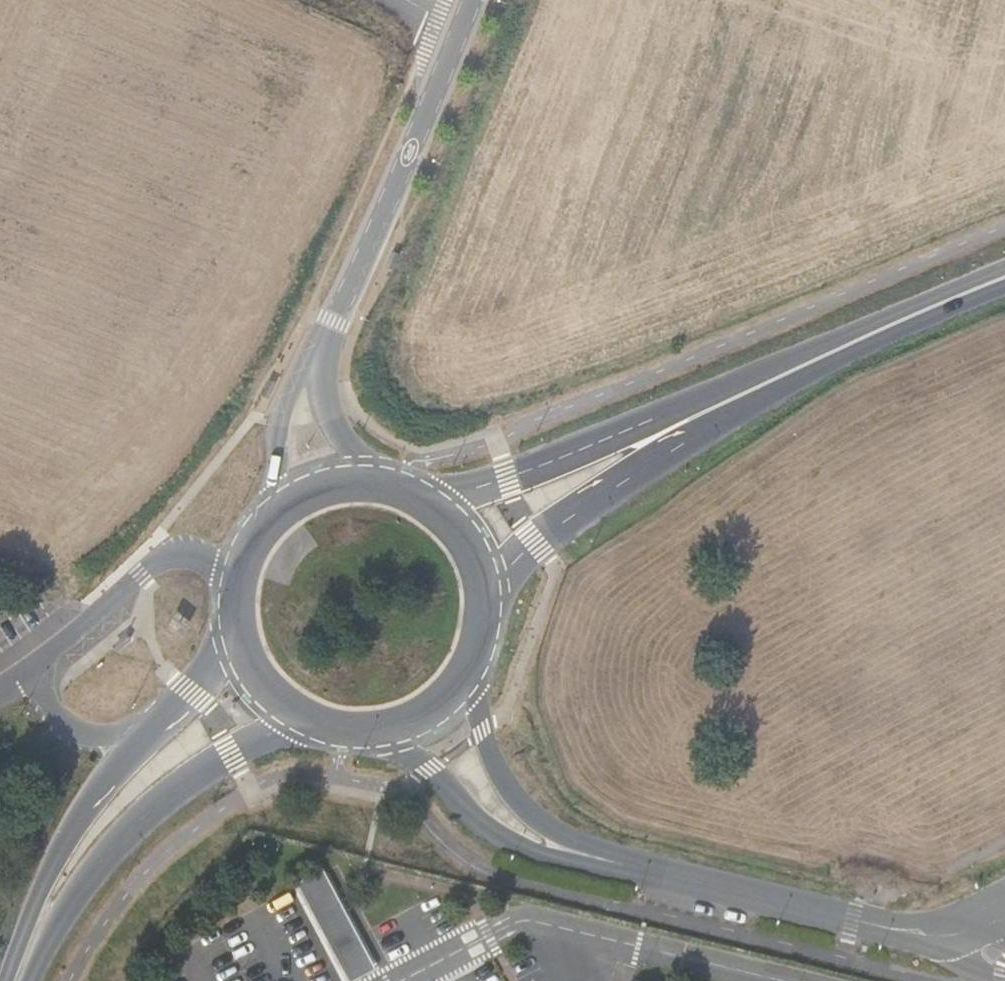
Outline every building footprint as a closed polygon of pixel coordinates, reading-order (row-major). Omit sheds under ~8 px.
[(376,971),(324,871),(297,885),(348,980),(357,980),(376,971)]
